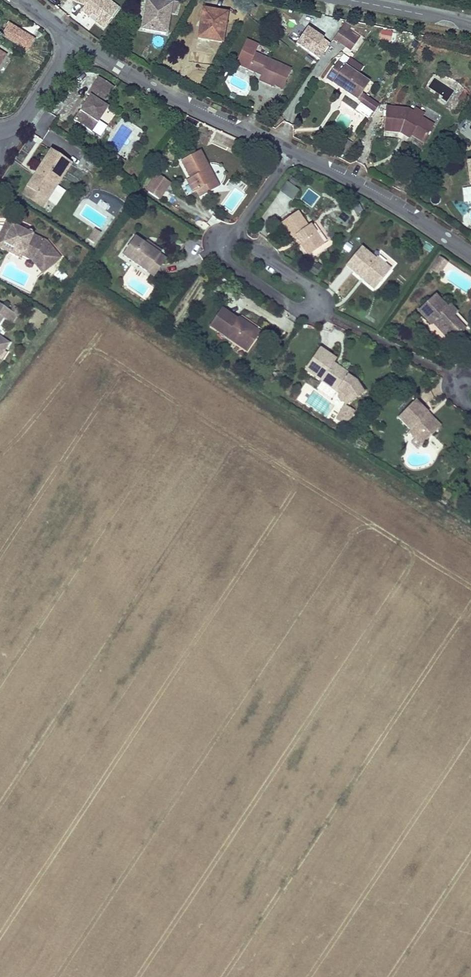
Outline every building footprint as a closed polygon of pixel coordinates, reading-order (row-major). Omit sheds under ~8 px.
[(84,4),(83,6),(98,17),(96,20),(104,26),(118,6),(110,0),(75,0),(84,4)] [(168,30),(171,14),(179,15),(181,0),(180,0),(146,0),(142,27),(168,30)] [(197,36),(225,40),(229,9),(202,4),(197,36)] [(98,17),(83,6),(81,9),(96,20),(98,17)] [(282,24),(293,30),(297,20),(286,15),(282,24)] [(28,52),(36,39),(9,22),(1,36),(28,52)] [(296,42),(320,58),(331,42),(307,25),(296,42)] [(348,32),(342,27),(335,38),(346,46),(351,39),(355,42),(360,35),(350,28),(348,32)] [(273,83),(282,87),(291,69),(255,52),(259,44),(247,39),(237,61),(261,73),(259,78),(273,85),(273,83)] [(350,48),(355,42),(351,39),(346,46),(350,48)] [(338,60),(326,79),(357,99),(369,80),(338,60)] [(75,117),(93,129),(108,107),(104,104),(116,86),(98,74),(86,92),(90,95),(75,117)] [(454,98),(458,102),(464,93),(460,90),(454,98)] [(384,129),(401,130),(403,127),(412,133),(422,140),(434,123),(422,116),(424,112),(415,106),(412,110),(407,106),(386,104),(384,129)] [(403,127),(401,130),(409,136),(412,133),(403,127)] [(51,147),(27,184),(47,197),(72,159),(51,147)] [(180,160),(190,178),(192,177),(198,188),(195,189),(199,196),(220,185),(201,149),(180,160)] [(107,156),(121,166),(125,160),(111,150),(107,156)] [(145,190),(157,198),(169,181),(157,173),(145,190)] [(192,177),(190,178),(186,180),(192,191),(195,189),(198,188),(192,177)] [(294,200),(300,190),(287,182),(280,192),(294,200)] [(47,197),(27,184),(23,190),(43,203),(47,197)] [(288,238),(291,235),(295,232),(301,240),(297,243),(305,254),(320,243),(305,224),(304,225),(292,210),(277,222),(288,238)] [(12,223),(6,219),(0,230),(0,246),(20,256),(21,254),(28,257),(35,262),(45,273),(48,270),(32,255),(3,241),(12,223)] [(26,230),(12,223),(3,241),(32,255),(48,270),(61,255),(46,240),(33,233),(33,231),(33,230),(31,228),(28,228),(26,230)] [(93,227),(87,237),(95,242),(101,232),(93,227)] [(295,232),(291,235),(297,243),(301,240),(295,232)] [(124,252),(148,268),(159,251),(161,248),(148,239),(146,243),(143,241),(135,235),(124,252)] [(347,264),(360,276),(363,273),(376,284),(391,267),(377,254),(375,257),(362,246),(347,264)] [(159,251),(148,268),(155,273),(166,255),(159,251)] [(426,267),(433,272),(442,260),(434,255),(426,267)] [(363,273),(360,276),(374,287),(376,284),(363,273)] [(445,313),(449,308),(443,302),(440,305),(428,293),(412,309),(444,341),(458,326),(445,313)] [(3,316),(5,318),(10,310),(0,304),(0,314),(3,316)] [(235,318),(236,316),(221,305),(209,322),(244,347),(254,332),(235,318)] [(462,321),(449,308),(445,313),(458,326),(462,321)] [(10,310),(5,318),(11,322),(16,314),(10,310)] [(238,314),(236,316),(235,318),(254,332),(257,328),(238,314)] [(317,344),(329,353),(335,343),(324,335),(317,344)] [(9,342),(0,336),(0,355),(9,342)] [(349,375),(345,372),(344,371),(345,369),(335,363),(333,366),(329,362),(333,356),(329,353),(317,344),(303,365),(335,387),(338,390),(343,397),(344,400),(363,387),(355,376),(350,372),(349,375)] [(420,439),(435,423),(423,410),(425,407),(413,395),(396,413),(407,424),(405,426),(412,432),(420,439)] [(335,414),(342,418),(348,414),(353,408),(343,401),(335,414)] [(423,410),(435,423),(438,420),(425,407),(423,410)] [(416,444),(420,439),(412,432),(408,436),(416,444)]
